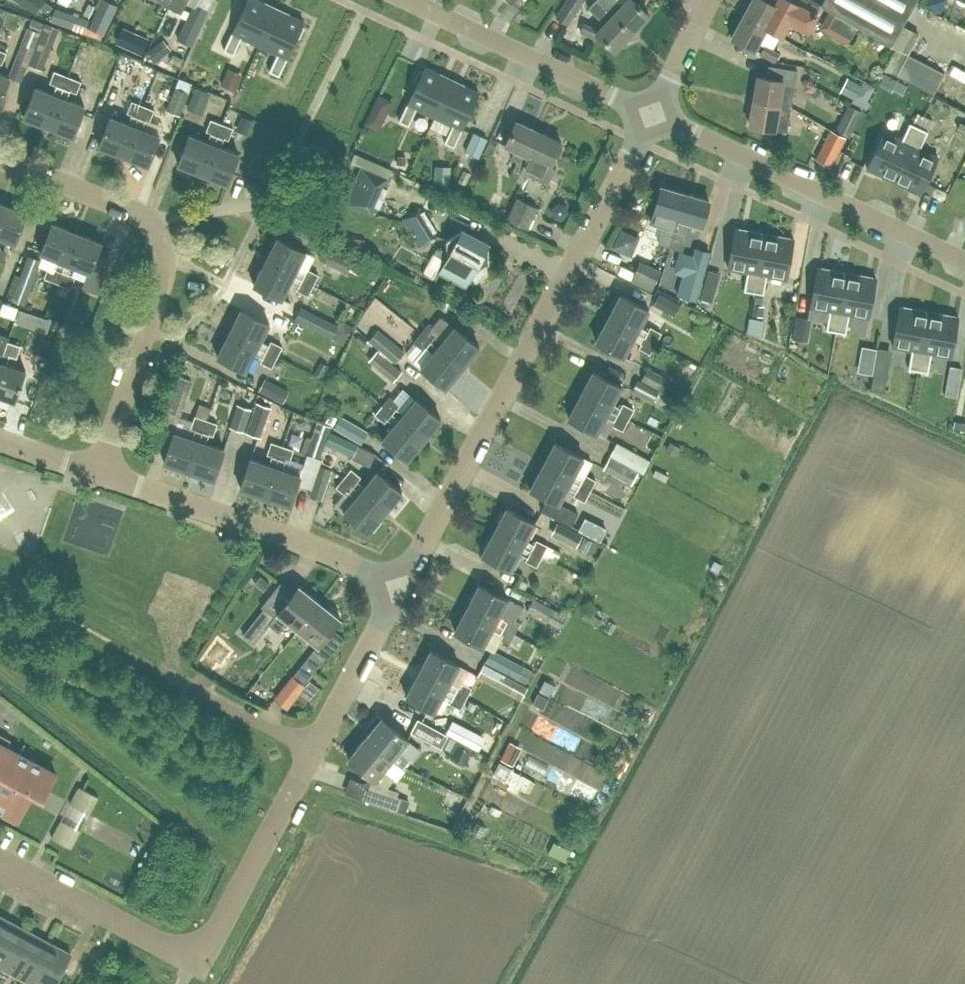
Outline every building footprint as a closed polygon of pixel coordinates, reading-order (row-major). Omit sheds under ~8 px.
[(23,5),(36,13),(45,0),(27,0),(23,5)] [(168,5),(168,7),(181,13),(188,0),(171,0),(168,5)] [(277,8),(260,0),(247,0),(233,31),(232,30),(223,49),(233,54),(242,36),(259,45),(277,8)] [(555,16),(567,25),(584,0),(565,0),(555,16)] [(632,32),(613,14),(597,0),(595,0),(588,7),(604,23),(598,30),(584,23),(580,31),(596,38),(598,34),(615,50),(632,32)] [(632,32),(649,14),(634,0),(626,0),(622,4),(618,0),(597,0),(613,14),(632,32)] [(789,20),(808,29),(819,9),(802,0),(777,0),(775,4),(767,0),(751,0),(743,15),(766,27),(782,36),(783,35),(781,34),(789,20)] [(857,25),(891,45),(896,47),(885,69),(933,95),(944,73),(908,54),(919,34),(903,24),(916,0),(822,0),(820,4),(834,12),(857,25)] [(100,1),(88,27),(103,35),(116,9),(100,1)] [(192,46),(209,9),(193,2),(176,38),(192,46)] [(277,8),(259,45),(277,53),(269,70),(279,75),(288,56),(287,56),(296,36),(299,37),(304,26),(301,25),(303,21),(301,19),(279,9),(277,8)] [(850,37),(857,25),(834,12),(827,24),(850,37)] [(754,49),(766,27),(743,15),(731,37),(754,49)] [(87,19),(77,16),(73,29),(83,32),(87,19)] [(32,17),(15,59),(28,64),(44,22),(32,17)] [(59,28),(44,22),(28,64),(42,70),(59,28)] [(134,31),(127,47),(142,53),(149,37),(134,31)] [(156,43),(146,51),(154,62),(165,54),(156,43)] [(774,62),(779,52),(764,44),(759,54),(774,62)] [(171,81),(175,68),(163,65),(160,78),(171,81)] [(787,105),(790,107),(797,70),(768,65),(766,76),(758,75),(753,99),(787,105)] [(434,116),(452,79),(425,66),(422,71),(420,69),(415,80),(418,81),(408,102),(407,101),(398,120),(408,125),(416,107),(434,116)] [(48,126),(67,75),(54,70),(50,82),(57,84),(53,93),(35,86),(23,116),(48,126)] [(10,76),(0,72),(0,101),(10,76)] [(220,85),(236,92),(240,81),(225,74),(220,85)] [(884,74),(878,86),(887,91),(893,79),(884,74)] [(67,75),(48,126),(73,135),(84,105),(66,98),(69,89),(76,92),(81,81),(67,75)] [(180,115),(189,92),(188,92),(192,83),(178,78),(166,109),(180,115)] [(478,91),(452,79),(434,116),(452,124),(444,141),(454,146),(463,127),(462,127),(478,91)] [(188,101),(203,107),(209,93),(193,87),(188,101)] [(387,110),(391,101),(377,94),(372,104),(387,110)] [(853,94),(848,104),(862,112),(867,102),(853,94)] [(786,131),(790,107),(787,105),(753,99),(749,124),(772,128),(786,131)] [(123,155),(143,105),(132,100),(127,112),(132,114),(129,122),(110,115),(99,145),(123,155)] [(849,137),(862,112),(848,104),(835,130),(849,137)] [(143,105),(123,155),(148,164),(160,134),(141,127),(145,119),(149,120),(154,109),(143,105)] [(241,115),(236,127),(247,131),(252,119),(241,115)] [(203,173),(222,123),(211,119),(206,130),(211,132),(208,140),(189,133),(178,164),(203,173)] [(523,163),(538,131),(516,120),(505,144),(515,149),(511,158),(517,161),(523,163)] [(893,180),(919,126),(909,122),(901,139),(884,131),(866,167),(893,180)] [(222,123),(203,173),(227,183),(239,152),(220,145),(224,137),(228,139),(233,127),(222,123)] [(919,126),(893,180),(920,193),(937,156),(920,148),(928,130),(919,126)] [(517,161),(513,169),(525,174),(526,172),(546,182),(554,165),(551,164),(554,157),(555,157),(559,156),(562,149),(561,145),(560,144),(561,141),(538,131),(523,163),(517,161)] [(817,158),(831,165),(844,138),(830,131),(817,158)] [(486,138),(474,133),(466,150),(478,156),(486,138)] [(322,162),(328,151),(313,143),(307,155),(322,162)] [(374,215),(390,179),(388,178),(391,169),(354,153),(350,162),(361,166),(344,203),(374,215)] [(434,169),(434,183),(450,183),(450,170),(434,169)] [(510,177),(521,182),(525,174),(513,169),(510,177)] [(670,245),(685,193),(661,186),(654,211),(666,214),(658,242),(670,245)] [(709,200),(685,193),(670,245),(670,246),(682,249),(690,222),(702,225),(709,200)] [(508,219),(528,228),(538,206),(518,197),(508,219)] [(0,207),(0,236),(15,242),(27,212),(2,202),(0,207)] [(559,226),(567,210),(554,203),(546,220),(559,226)] [(423,247),(435,238),(436,236),(437,232),(423,209),(419,208),(403,218),(403,222),(417,245),(420,246),(423,247)] [(57,282),(77,232),(53,222),(41,252),(59,259),(56,268),(49,265),(44,277),(57,282)] [(627,224),(620,245),(640,251),(646,231),(627,224)] [(753,291),(764,233),(735,227),(728,267),(747,271),(743,290),(753,291)] [(435,279),(439,272),(465,286),(468,280),(474,283),(485,275),(485,264),(489,261),(488,243),(462,229),(446,239),(447,248),(436,248),(423,273),(435,279)] [(77,232),(57,282),(71,287),(75,276),(68,273),(72,264),(89,271),(83,286),(98,292),(111,260),(97,254),(102,241),(77,232)] [(764,233),(753,291),(763,293),(767,274),(786,278),(793,238),(764,233)] [(265,260),(313,284),(319,274),(307,268),(305,272),(297,268),(306,251),(277,236),(265,260)] [(362,253),(364,239),(343,236),(340,251),(362,253)] [(358,274),(363,265),(325,246),(318,258),(347,273),(348,269),(358,274)] [(683,274),(677,295),(695,300),(709,253),(695,249),(687,275),(683,274)] [(297,289),(308,294),(313,284),(265,260),(253,283),(282,298),(291,280),(299,285),(297,289)] [(651,291),(660,269),(639,260),(630,282),(651,291)] [(718,300),(728,268),(716,264),(706,296),(718,300)] [(836,331),(846,272),(817,266),(810,306),(829,310),(826,329),(836,331)] [(37,273),(23,268),(11,300),(24,305),(37,273)] [(846,272),(836,331),(846,332),(849,313),(868,317),(876,277),(846,272)] [(620,294),(608,317),(655,342),(661,332),(650,326),(647,330),(639,326),(649,309),(620,294)] [(658,294),(653,304),(663,309),(668,299),(658,294)] [(385,295),(378,305),(408,327),(415,317),(385,295)] [(753,304),(751,315),(761,316),(763,306),(753,304)] [(918,369),(929,311),(900,305),(892,345),(912,349),(908,368),(918,369)] [(229,332),(277,356),(282,346),(271,340),(269,344),(261,340),(270,323),(241,308),(229,332)] [(31,313),(20,309),(16,320),(27,324),(31,313)] [(929,311),(918,369),(928,371),(931,352),(951,356),(958,316),(929,311)] [(338,325),(319,315),(313,328),(330,336),(329,337),(344,344),(350,333),(349,332),(352,325),(341,320),(338,325)] [(650,353),(655,342),(608,317),(595,340),(624,355),(633,338),(641,343),(639,347),(650,353)] [(421,332),(462,366),(479,346),(454,326),(442,341),(435,335),(438,331),(428,323),(421,332)] [(395,362),(405,351),(378,329),(368,340),(395,362)] [(272,366),(277,356),(229,332),(217,355),(246,370),(254,352),(262,357),(260,361),(272,366)] [(446,387),(462,366),(421,332),(413,341),(423,349),(426,346),(433,351),(421,366),(446,387)] [(8,341),(10,336),(0,333),(0,363),(8,341)] [(0,363),(0,395),(14,400),(25,370),(7,363),(9,355),(16,357),(20,345),(8,341),(0,363)] [(393,381),(402,371),(377,350),(368,360),(393,381)] [(327,369),(328,365),(320,361),(314,374),(322,378),(327,369)] [(964,390),(964,361),(953,361),(953,390),(964,390)] [(658,389),(665,377),(647,367),(640,379),(658,389)] [(580,394),(628,419),(633,409),(622,403),(620,407),(612,403),(621,386),(593,370),(580,394)] [(282,403),(289,390),(264,378),(258,391),(282,403)] [(658,390),(637,379),(632,390),(653,401),(658,390)] [(179,415),(187,393),(189,387),(177,383),(167,410),(179,415)] [(622,429),(628,419),(580,394),(568,417),(596,432),(606,415),(614,419),(611,423),(622,429)] [(382,404),(424,439),(440,418),(416,398),(403,413),(396,407),(399,403),(389,396),(382,404)] [(189,470),(206,419),(212,401),(202,397),(195,415),(191,427),(195,428),(192,437),(174,431),(164,461),(189,470)] [(261,437),(271,407),(256,402),(245,432),(261,437)] [(244,431),(251,409),(237,403),(229,426),(244,431)] [(407,459),(424,439),(382,404),(375,413),(384,421),(387,418),(394,423),(382,439),(407,459)] [(338,418),(329,413),(325,422),(333,427),(361,443),(368,431),(340,415),(338,418)] [(206,419),(189,470),(214,478),(224,448),(206,441),(208,433),(213,434),(217,422),(206,419)] [(319,460),(325,444),(329,430),(330,426),(317,421),(311,438),(306,436),(300,454),(319,460)] [(953,428),(964,430),(964,423),(954,421),(953,428)] [(329,430),(325,444),(353,457),(358,443),(329,430)] [(265,496),(283,445),(272,441),(268,453),(272,455),(269,463),(251,457),(240,488),(265,496)] [(583,456),(555,441),(542,465),(590,490),(595,480),(584,474),(582,478),(574,474),(583,456)] [(642,472),(649,459),(616,442),(609,455),(642,472)] [(290,461),(294,449),(283,445),(265,496),(290,505),(301,474),(282,468),(285,459),(290,461)] [(631,482),(637,472),(609,457),(603,467),(631,482)] [(332,469),(319,465),(308,496),(321,500),(332,469)] [(584,500),(590,490),(542,465),(530,488),(548,497),(541,510),(572,526),(578,513),(558,503),(568,486),(575,490),(573,494),(584,500)] [(343,477),(385,511),(402,491),(377,471),(364,486),(358,480),(360,476),(351,468),(343,477)] [(368,532),(385,511),(343,477),(336,486),(346,494),(349,490),(356,496),(343,511),(368,532)] [(494,530),(541,555),(547,545),(536,539),(534,543),(526,539),(535,522),(506,507),(494,530)] [(605,525),(620,530),(626,512),(611,507),(605,525)] [(536,565),(541,555),(494,530),(481,554),(510,568),(519,551),(527,555),(525,560),(536,565)] [(466,607),(514,632),(520,622),(509,616),(506,620),(498,616),(507,598),(479,583),(466,607)] [(297,628),(320,601),(299,584),(274,615),(264,607),(243,633),(254,642),(269,623),(278,630),(287,620),(297,628)] [(559,626),(565,614),(532,598),(526,609),(559,626)] [(320,601),(297,628),(317,644),(293,674),(304,683),(325,657),(327,659),(344,637),(332,627),(340,617),(320,601)] [(509,642),(514,632),(466,607),(454,630),(483,645),(492,628),(500,632),(498,636),(509,642)] [(418,672),(466,697),(471,687),(460,681),(458,685),(450,681),(459,664),(430,649),(418,672)] [(526,682),(532,670),(491,649),(484,661),(526,682)] [(217,650),(208,662),(220,672),(230,660),(217,650)] [(521,699),(528,687),(484,664),(478,676),(521,699)] [(460,708),(466,697),(418,672),(406,696),(434,711),(443,693),(451,698),(449,702),(460,708)] [(550,694),(555,683),(544,678),(539,689),(550,694)] [(317,688),(308,681),(299,693),(308,700),(317,688)] [(566,695),(576,701),(584,687),(575,681),(566,695)] [(549,697),(537,692),(532,703),(543,709),(549,697)] [(365,737),(392,759),(402,767),(410,758),(400,750),(408,739),(377,713),(367,725),(371,728),(365,737)] [(410,731),(442,747),(448,735),(417,718),(410,731)] [(452,721),(446,732),(460,739),(466,728),(452,721)] [(3,808),(4,809),(1,814),(16,822),(19,817),(20,817),(28,800),(32,793),(44,799),(45,797),(43,797),(47,789),(48,789),(56,773),(40,764),(40,765),(21,754),(19,753),(21,751),(19,751),(18,753),(6,747),(11,738),(0,732),(0,806),(3,808)] [(448,735),(442,747),(452,753),(457,744),(459,740),(448,735)] [(384,769),(392,759),(365,737),(348,757),(375,779),(376,779),(386,787),(394,777),(384,769)] [(470,751),(457,744),(452,753),(450,758),(463,765),(470,751)] [(508,744),(500,758),(511,764),(519,750),(508,744)] [(98,796),(79,785),(70,802),(89,813),(98,796)] [(368,785),(364,799),(396,810),(401,797),(368,785)] [(52,836),(71,847),(80,829),(61,819),(52,836)] [(478,841),(485,826),(476,821),(468,836),(478,841)] [(3,965),(2,966),(23,927),(9,919),(8,920),(0,916),(0,963),(3,965)] [(38,935),(23,927),(2,966),(3,967),(4,965),(14,971),(13,972),(26,979),(47,939),(46,939),(45,940),(37,936),(38,935)] [(47,939),(26,979),(35,983),(39,983),(54,983),(71,952),(55,944),(55,945),(47,941),(47,940),(47,939)]
